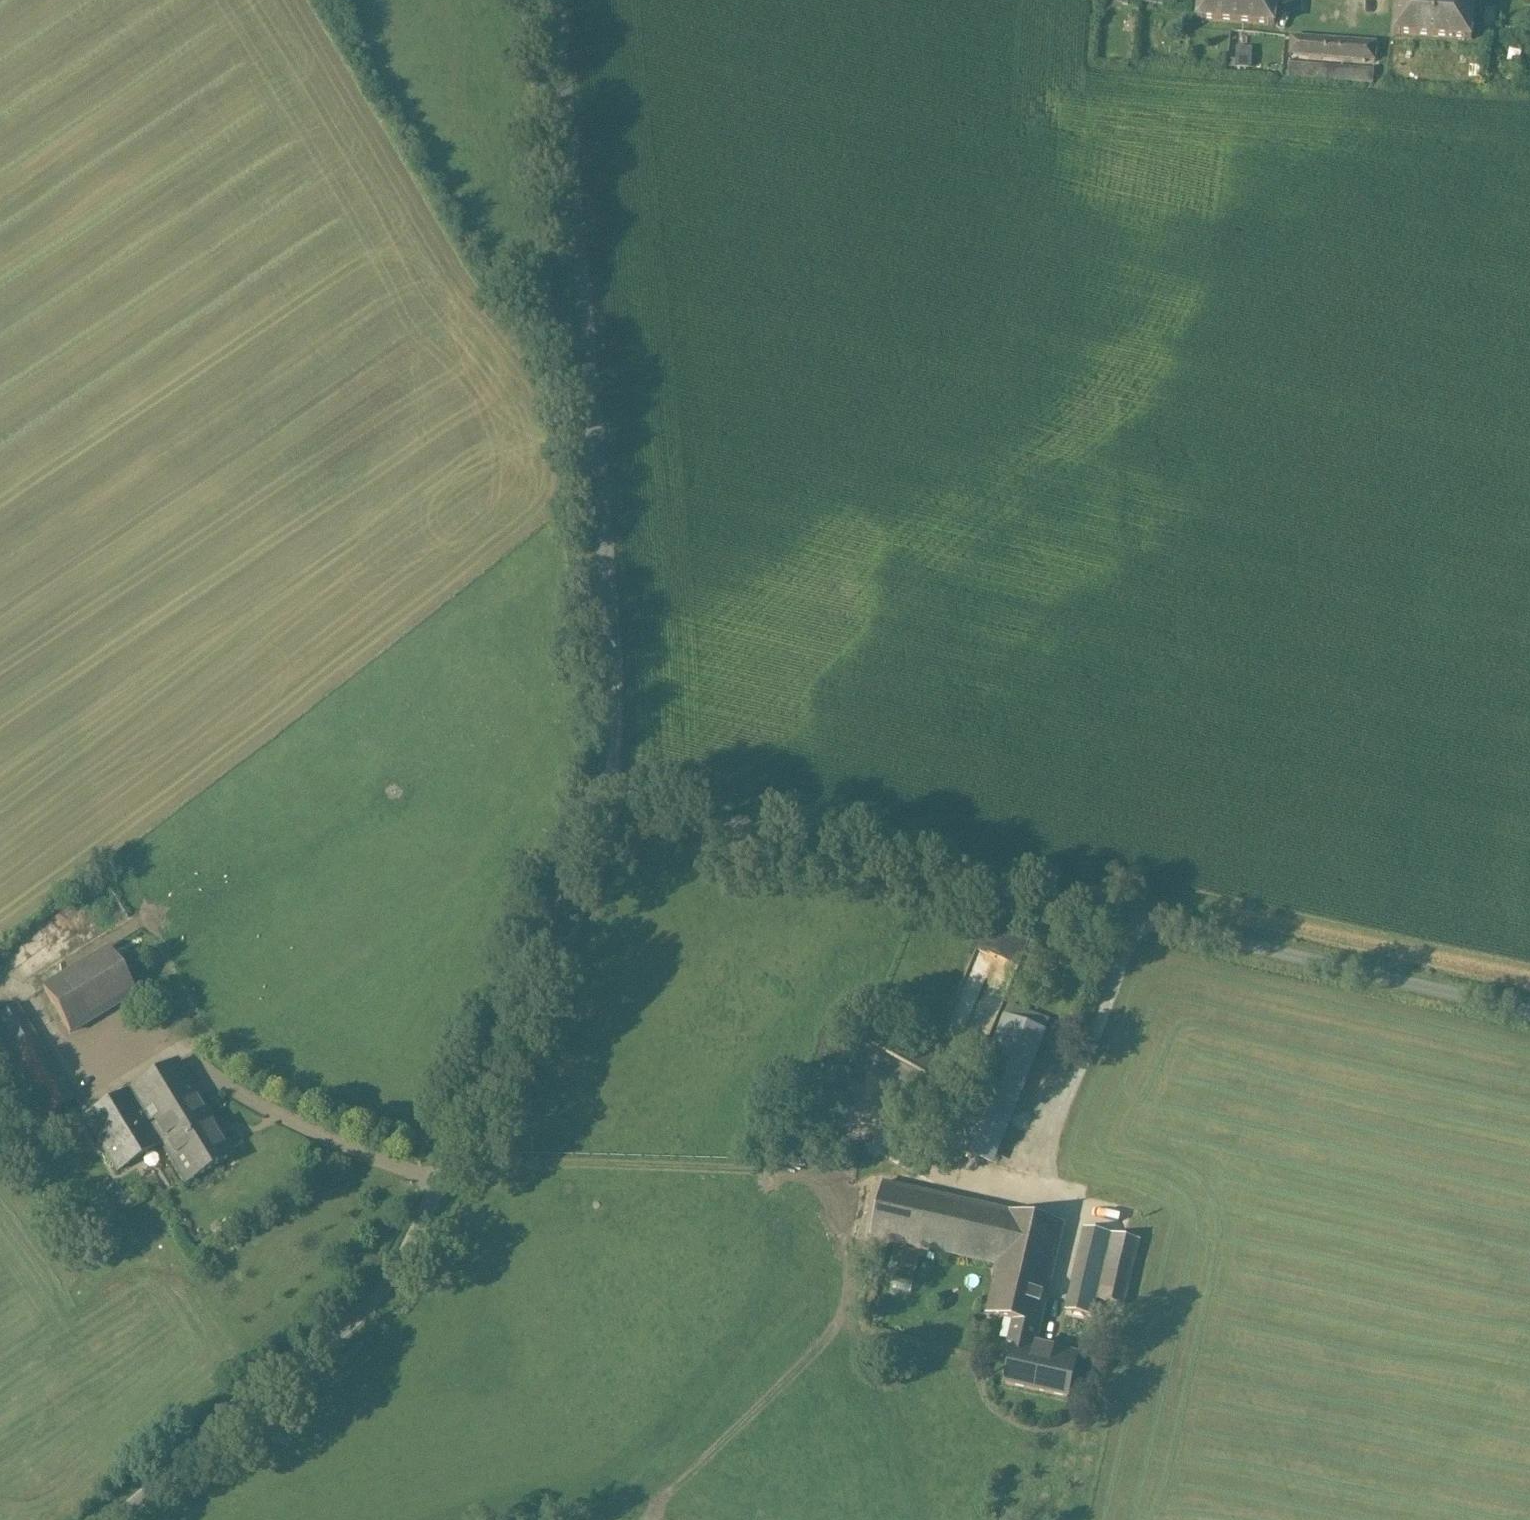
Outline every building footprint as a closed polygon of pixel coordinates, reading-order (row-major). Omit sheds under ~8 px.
[(1197,19),(1275,24),(1277,0),(1199,0),(1197,19)] [(1394,33),(1472,38),(1474,0),(1397,0),(1394,33)] [(1376,41),(1291,35),(1290,53),(1375,59),(1376,41)] [(1374,70),(1289,64),(1288,75),(1373,81),(1374,70)] [(109,948),(43,988),(70,1032),(136,993),(109,948)] [(16,1004),(0,1014),(0,1060),(25,1101),(37,1094),(49,1113),(74,1098),(16,1004)] [(1006,1012),(963,1117),(991,1128),(980,1157),(992,1161),(1045,1027),(1006,1012)] [(954,1065),(874,1021),(853,1059),(901,1086),(932,1104),(954,1065)] [(177,1061),(129,1090),(162,1143),(209,1114),(177,1061)] [(129,1090),(84,1117),(117,1170),(162,1143),(129,1090)] [(209,1114),(162,1143),(185,1182),(233,1153),(209,1114)] [(991,1128),(963,1117),(952,1145),(980,1157),(991,1128)] [(1063,1221),(882,1179),(870,1232),(998,1261),(987,1310),(1024,1319),(1039,1323),(1063,1221)] [(1139,1237),(1085,1226),(1066,1307),(1092,1313),(1096,1296),(1124,1302),(1139,1237)] [(1078,1352),(1035,1342),(1039,1323),(1024,1319),(1019,1339),(1015,1338),(1006,1380),(1068,1395),(1078,1352)]
